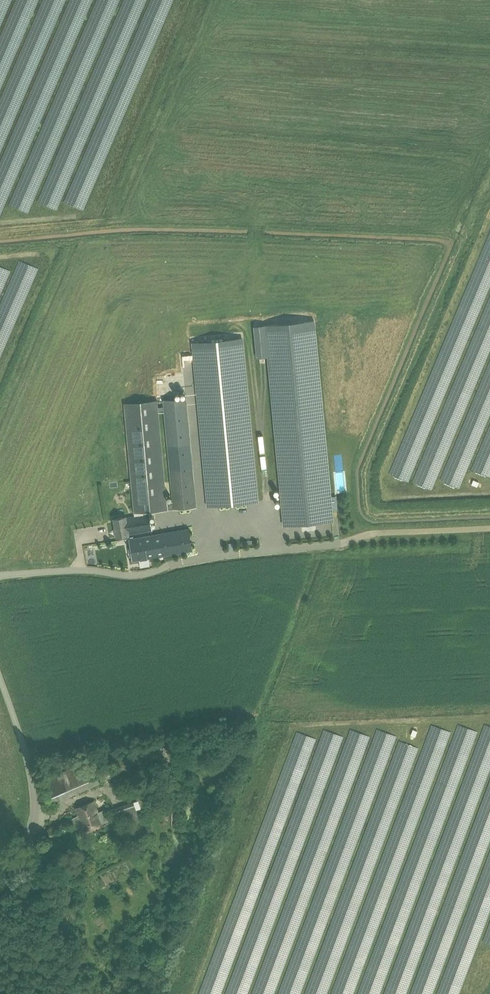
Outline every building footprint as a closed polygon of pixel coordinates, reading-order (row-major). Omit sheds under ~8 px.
[(333,520),(315,321),(254,327),(257,357),(270,356),(285,525),(333,520)] [(243,338),(193,343),(208,505),(258,500),(243,338)] [(164,395),(173,392),(171,387),(162,390),(164,395)] [(168,510),(196,507),(190,443),(186,397),(163,399),(168,445),(172,503),(167,503),(168,510)] [(124,403),(125,419),(126,423),(126,429),(134,513),(168,510),(167,503),(158,400),(137,402),(135,402),(133,402),(124,403)] [(149,513),(126,517),(126,516),(114,518),(117,536),(129,534),(152,530),(149,513)] [(133,560),(165,555),(181,552),(190,550),(192,550),(188,528),(129,539),(131,549),(129,549),(130,557),(132,557),(133,560)] [(41,784),(50,804),(100,782),(100,781),(155,757),(149,742),(94,767),(91,762),(75,769),(73,766),(44,779),(45,782),(41,784)] [(77,828),(82,825),(84,830),(108,822),(103,811),(98,813),(94,801),(75,808),(78,816),(72,818),(48,829),(53,839),(77,828)] [(139,821),(133,802),(114,808),(118,820),(125,817),(128,825),(139,821)]
